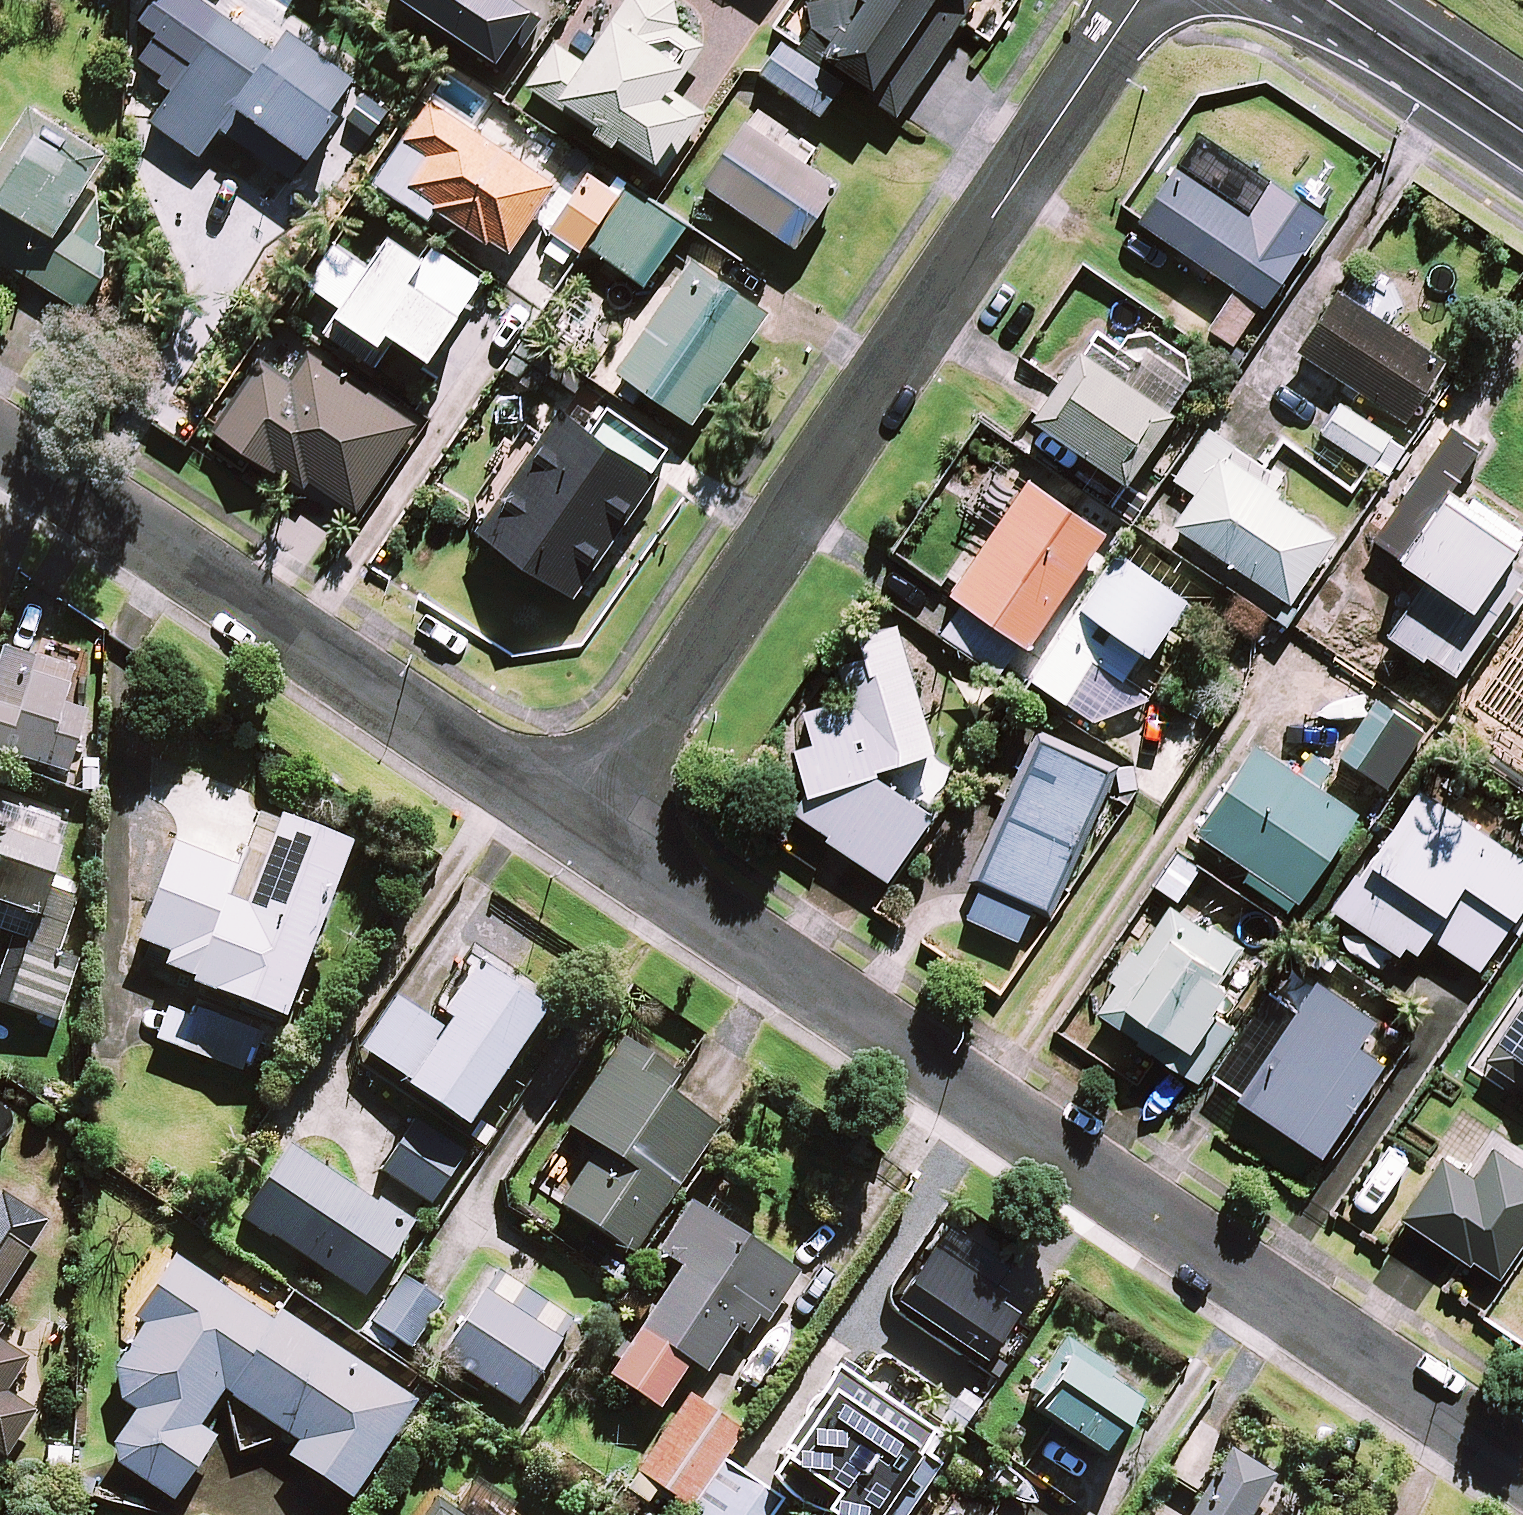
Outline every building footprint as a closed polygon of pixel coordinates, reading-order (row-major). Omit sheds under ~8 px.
[(602,124),(595,134),(619,150),(626,140),(665,166),(702,111),(672,91),(704,44),(638,0),(628,0),(599,42),(580,29),(567,49),(557,43),(533,78),(602,124)] [(814,25),(798,47),(896,116),(979,0),(812,0),(814,25)] [(345,106),(364,79),(294,28),(278,50),(221,8),(186,56),(195,63),(152,122),(199,156),(222,125),(293,177),(345,106)] [(844,82),(784,40),(761,72),(821,114),(844,82)] [(74,306),(109,250),(65,223),(112,149),(35,100),(0,155),(0,259),(74,306)] [(557,182),(431,100),(378,182),(431,216),(438,206),(511,253),(557,182)] [(840,182),(750,120),(707,182),(797,245),(840,182)] [(1275,232),(1179,166),(1139,224),(1235,290),(1275,232)] [(590,171),(556,221),(549,230),(581,251),(587,242),(646,282),(686,224),(629,186),(624,194),(590,171)] [(426,256),(393,233),(327,330),(375,363),(397,330),(432,354),(460,313),(410,279),(426,256)] [(769,310),(695,259),(620,368),(694,420),(769,310)] [(1232,349),(1259,309),(1236,293),(1208,332),(1232,349)] [(1339,294),(1298,355),(1407,427),(1448,365),(1339,294)] [(416,422),(308,352),(292,377),(261,357),(215,428),(305,485),(309,478),(359,510),(416,422)] [(1081,356),(1033,426),(1128,490),(1176,420),(1081,356)] [(661,473),(566,407),(482,527),(577,593),(661,473)] [(1322,436),(1373,469),(1391,441),(1341,408),(1322,436)] [(1479,444),(1449,424),(1373,538),(1426,574),(1387,633),(1451,676),(1518,576),(1498,562),(1519,531),(1451,486),(1479,444)] [(1236,449),(1208,430),(1173,482),(1196,498),(1220,463),(1225,466),(1236,449)] [(1196,498),(1174,530),(1291,609),(1337,542),(1225,466),(1220,463),(1196,498)] [(949,590),(961,598),(938,632),(999,673),(1022,640),(1026,643),(1103,530),(1027,477),(949,590)] [(1094,719),(1137,706),(1146,693),(1125,679),(1183,593),(1118,550),(1032,677),(1094,719)] [(792,808),(827,832),(823,837),(888,881),(934,812),(939,806),(882,767),(935,751),(894,620),(854,632),(860,652),(832,660),(843,693),(796,708),(806,739),(790,744),(804,790),(792,808)] [(3,648),(0,656),(0,753),(69,773),(87,713),(61,706),(72,668),(3,648)] [(1493,713),(1522,734),(1522,669),(1493,713)] [(1428,744),(1391,719),(1356,769),(1394,794),(1428,744)] [(1120,768),(1037,731),(970,884),(982,889),(1034,912),(1053,920),(1120,768)] [(1258,747),(1197,836),(1253,874),(1249,881),(1291,910),(1295,903),(1301,907),(1362,818),(1321,791),(1334,772),(1312,756),(1299,775),(1258,747)] [(1419,791),(1359,879),(1356,878),(1332,913),(1401,960),(1407,951),(1418,958),(1430,941),(1481,976),(1522,916),(1522,862),(1419,791)] [(339,865),(233,825),(191,938),(214,947),(188,1017),(168,1009),(157,1039),(202,1056),(205,1049),(257,1068),(286,992),(304,999),(312,980),(298,974),(339,865)] [(0,828),(0,926),(14,931),(0,972),(0,1003),(56,1022),(78,957),(60,951),(79,895),(53,886),(65,850),(0,828)] [(1034,912),(982,889),(968,922),(1019,945),(1034,912)] [(1241,956),(1171,908),(1137,958),(1129,952),(1109,981),(1117,987),(1097,1016),(1138,1045),(1136,1047),(1196,1088),(1235,1031),(1214,1017),(1229,996),(1218,989),(1241,956)] [(544,1007),(475,962),(441,1012),(451,1019),(441,1033),(392,1001),(358,1051),(465,1124),(544,1007)] [(1301,1007),(1258,1070),(1305,1102),(1297,1113),(1339,1141),(1390,1067),(1362,1049),(1380,1023),(1338,995),(1321,1020),(1301,1007)] [(1479,1065),(1522,1096),(1522,1003),(1479,1065)] [(675,1075),(622,1040),(565,1124),(598,1146),(560,1203),(631,1251),(716,1125),(664,1091),(675,1075)] [(1429,1170),(1400,1217),(1499,1277),(1522,1238),(1522,1148),(1459,1109),(1424,1167),(1429,1170)] [(458,1162),(410,1128),(381,1170),(429,1203),(458,1162)] [(410,1223),(288,1147),(243,1218),(365,1295),(410,1223)] [(793,1267),(690,1199),(656,1250),(678,1265),(607,1374),(656,1406),(686,1360),(701,1371),(730,1326),(747,1337),(793,1267)] [(1000,1304),(1004,1298),(971,1275),(984,1256),(944,1229),(894,1300),(980,1359),(1013,1312),(1000,1304)] [(35,1257),(0,1235),(0,1312),(35,1257)] [(426,1404),(288,1314),(280,1326),(181,1260),(141,1321),(151,1328),(123,1370),(129,1404),(143,1413),(121,1445),(126,1468),(181,1504),(223,1441),(208,1431),(232,1394),(239,1398),(237,1400),(306,1445),(296,1460),(361,1503),(426,1404)] [(569,1321),(497,1274),(443,1355),(516,1403),(569,1321)] [(14,1462),(45,1413),(16,1395),(37,1362),(4,1341),(12,1328),(0,1321),(0,1454),(14,1462)] [(1041,1400),(1030,1417),(1094,1459),(1134,1400),(1100,1377),(1105,1370),(1064,1343),(1030,1392),(1041,1400)] [(839,1358),(774,1454),(784,1461),(769,1484),(812,1513),(815,1507),(827,1514),(904,1514),(957,1437),(839,1358)] [(719,1458),(741,1427),(689,1391),(632,1474),(684,1510),(719,1458)] [(1191,1514),(1254,1514),(1274,1482),(1227,1454),(1191,1514)] [(680,1514),(775,1514),(784,1503),(719,1458),(684,1510),(680,1514)]
